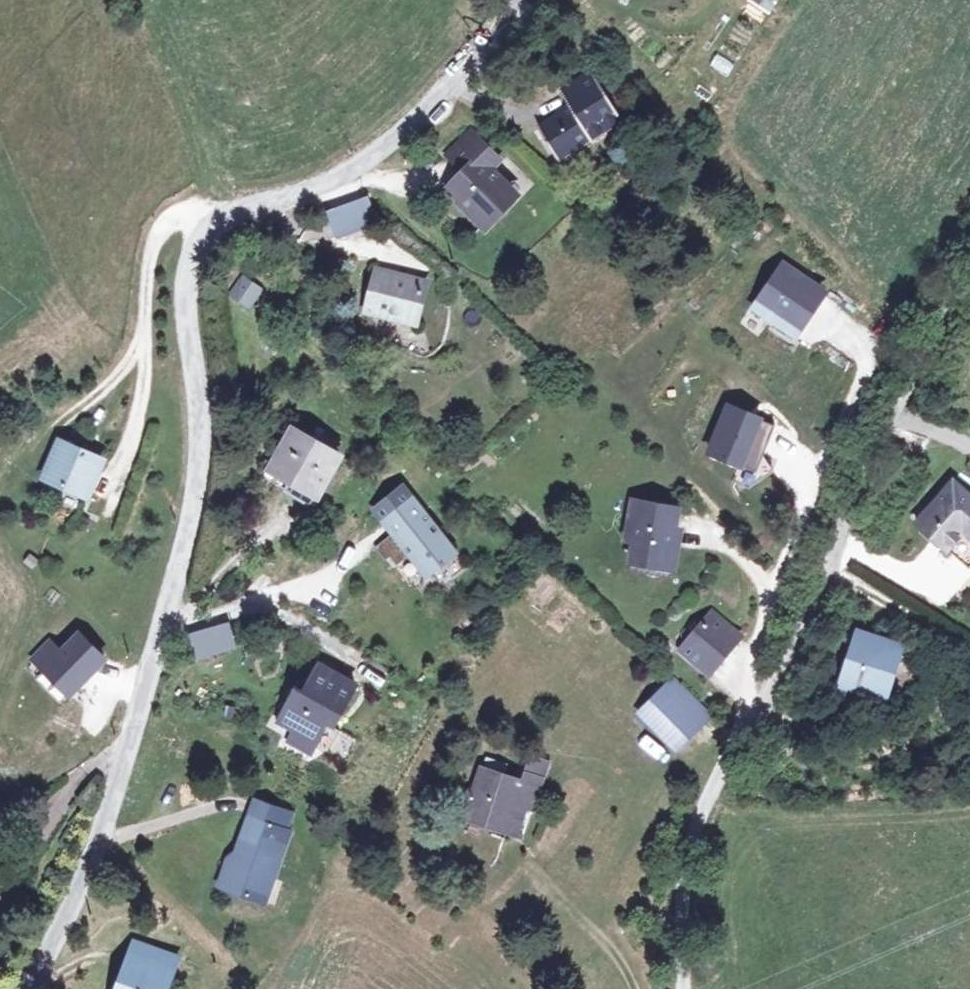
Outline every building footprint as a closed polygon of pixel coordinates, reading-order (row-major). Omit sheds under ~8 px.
[(576,74),(546,94),(556,110),(527,132),(548,165),(608,122),(576,74)] [(447,151),(464,168),(442,190),(484,232),(521,194),(494,166),(503,157),(472,126),(447,151)] [(351,203),(307,220),(313,233),(354,216),(351,203)] [(372,267),(356,309),(404,327),(421,287),(372,267)] [(743,268),(712,310),(756,342),(787,300),(743,268)] [(263,291),(240,272),(223,292),(246,311),(263,291)] [(764,418),(729,405),(710,456),(745,469),(764,418)] [(320,495),(343,453),(302,431),(293,444),(284,441),(263,474),(271,479),(279,469),(320,495)] [(46,446),(29,490),(73,506),(88,462),(46,446)] [(271,479),(314,505),(320,495),(279,469),(271,479)] [(917,528),(945,551),(962,530),(969,537),(969,535),(969,497),(953,483),(917,528)] [(106,489),(99,516),(112,520),(119,493),(106,489)] [(450,551),(412,493),(382,513),(391,527),(373,539),(380,550),(385,547),(391,556),(405,547),(420,571),(450,551)] [(641,540),(637,558),(666,565),(670,547),(677,547),(681,532),(674,529),(679,511),(637,500),(631,526),(641,540)] [(738,633),(715,613),(684,651),(711,674),(732,648),(729,645),(738,633)] [(184,635),(192,662),(235,648),(227,621),(184,635)] [(860,634),(844,686),(877,695),(887,666),(897,668),(904,646),(860,634)] [(46,664),(29,681),(54,705),(88,670),(64,646),(46,664)] [(46,664),(35,654),(19,670),(29,681),(46,664)] [(312,751),(318,740),(333,709),(339,712),(354,682),(319,664),(305,693),(297,688),(279,721),(296,729),(290,740),(312,751)] [(675,751),(698,729),(711,717),(675,677),(662,689),(638,710),(675,751)] [(645,736),(637,745),(656,761),(664,752),(645,736)] [(482,771),(465,818),(518,835),(539,780),(523,774),(518,784),(482,771)] [(229,869),(224,891),(264,902),(269,877),(278,879),(289,833),(283,831),(286,814),(249,806),(236,871),(229,869)] [(161,983),(168,970),(125,947),(118,960),(103,988),(157,988),(161,983)]
